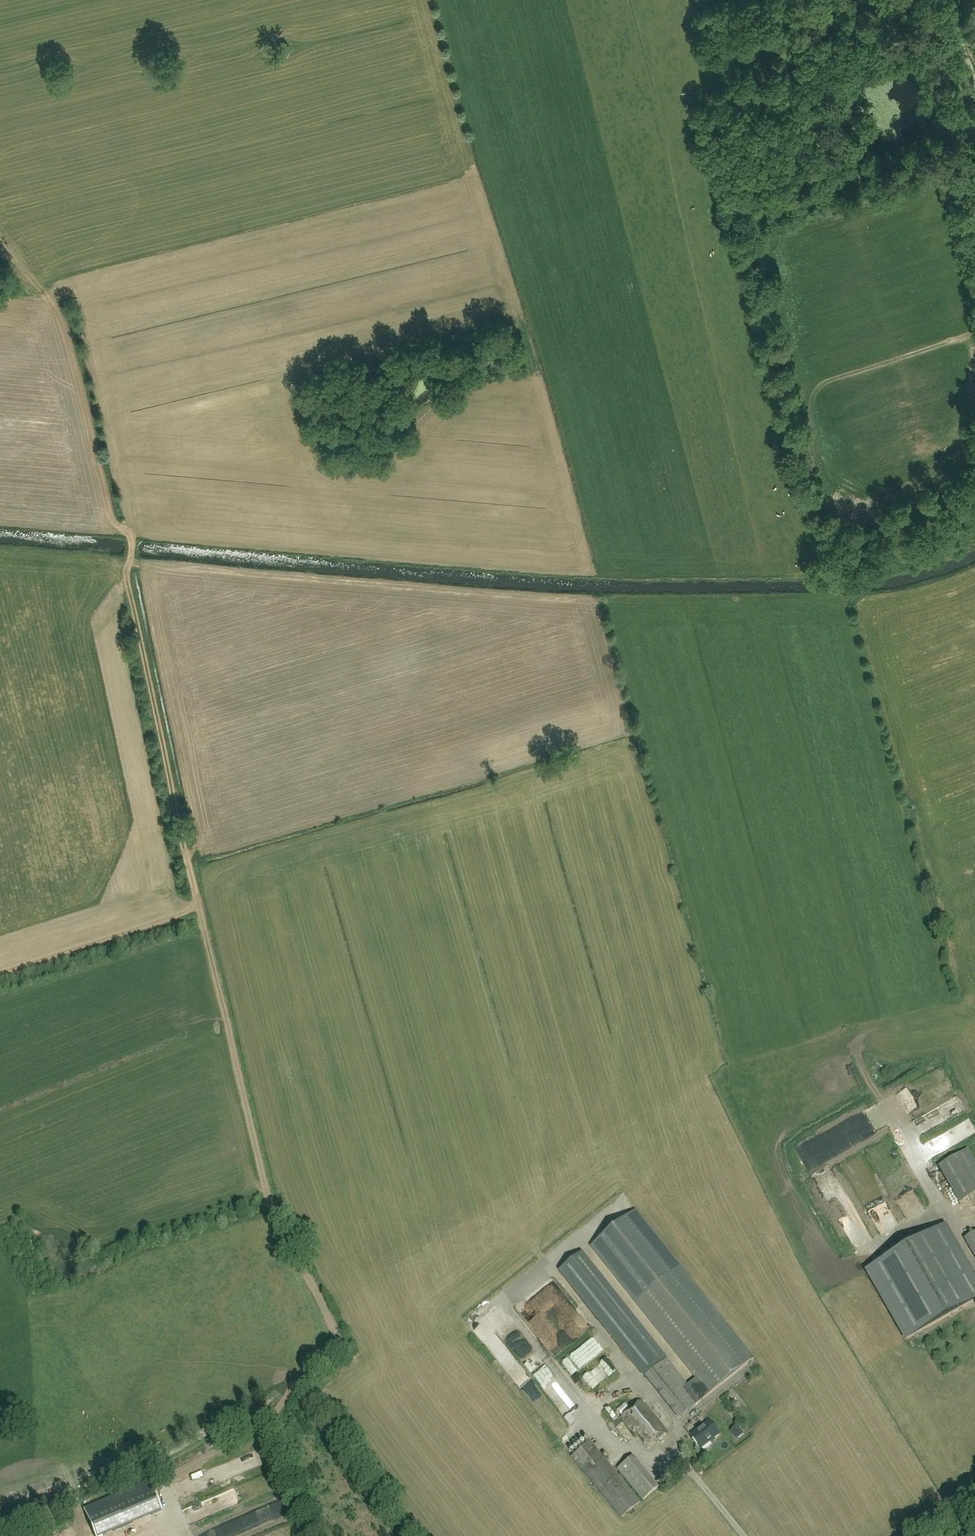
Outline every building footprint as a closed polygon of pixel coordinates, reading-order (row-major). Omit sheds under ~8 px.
[(968,1150),(938,1166),(959,1203),(974,1194),(974,1162),(968,1150)] [(830,1170),(831,1173),(820,1173),(815,1176),(849,1245),(866,1237),(863,1232),(860,1232),(854,1235),(853,1231),(853,1229),(852,1218),(851,1216),(850,1201),(844,1201),(844,1195),(838,1182),(838,1185),(832,1173),(833,1173),(832,1173),(830,1170)] [(896,1185),(908,1210),(919,1204),(912,1190),(907,1192),(903,1184),(907,1182),(906,1180),(896,1185)] [(633,1211),(590,1246),(636,1302),(697,1377),(688,1384),(701,1400),(753,1357),(679,1267),(633,1211)] [(867,1270),(907,1339),(974,1300),(974,1273),(947,1224),(867,1270)] [(964,1238),(974,1256),(974,1232),(964,1238)] [(649,1374),(667,1359),(582,1253),(560,1270),(645,1376),(649,1374)] [(551,1277),(535,1285),(538,1292),(554,1285),(551,1277)] [(554,1299),(550,1303),(557,1308),(560,1304),(554,1299)] [(555,1332),(544,1341),(551,1351),(583,1328),(573,1315),(561,1324),(564,1328),(557,1334),(555,1332)] [(547,1389),(570,1369),(563,1362),(553,1370),(554,1371),(541,1383),(547,1389)] [(576,1380),(569,1389),(576,1394),(582,1385),(576,1380)] [(669,1432),(642,1399),(622,1416),(648,1449),(669,1432)] [(720,1433),(710,1420),(691,1435),(701,1448),(720,1433)] [(601,1452),(600,1452),(591,1441),(571,1456),(581,1468),(621,1517),(641,1501),(601,1452)] [(631,1456),(615,1468),(639,1499),(655,1488),(631,1456)] [(114,1500),(87,1511),(97,1535),(110,1535),(126,1529),(114,1500)] [(176,1516),(182,1525),(190,1520),(183,1511),(176,1516)]
